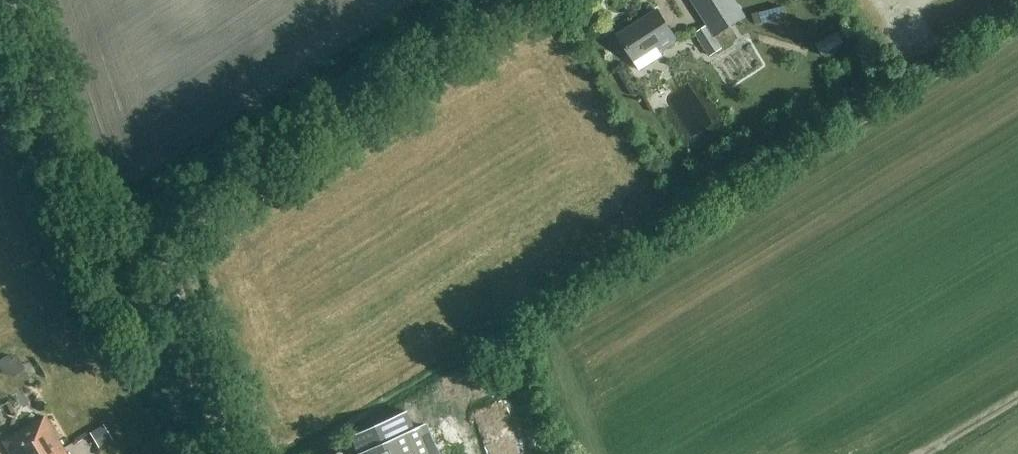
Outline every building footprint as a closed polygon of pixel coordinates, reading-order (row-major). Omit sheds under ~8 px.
[(746,13),(738,0),(691,0),(693,4),(706,25),(713,35),(746,13)] [(763,3),(764,20),(787,19),(786,2),(763,3)] [(636,62),(657,48),(661,53),(695,32),(706,25),(693,4),(667,20),(660,9),(619,35),(636,62)] [(706,25),(695,32),(709,54),(700,60),(707,69),(730,51),(722,40),(719,43),(713,35),(706,25)] [(22,373),(35,364),(25,350),(12,359),(22,373)] [(15,426),(19,413),(3,408),(0,418),(0,421),(15,426)] [(45,418),(2,445),(8,453),(67,453),(45,418)] [(426,424),(358,453),(439,453),(426,424)] [(89,433),(98,448),(111,440),(102,425),(89,433)] [(604,453),(605,453),(614,448),(606,436),(596,442),(604,453)]
